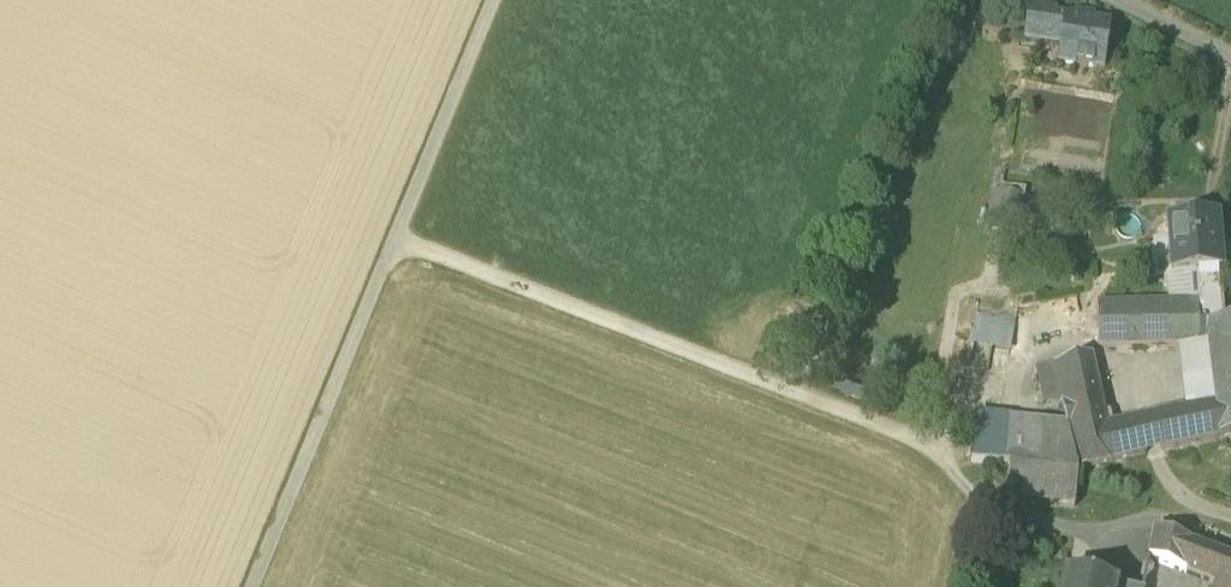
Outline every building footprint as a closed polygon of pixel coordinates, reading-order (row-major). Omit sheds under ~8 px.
[(1024,42),(1060,47),(1064,22),(1054,21),(1055,16),(1028,12),(1024,42)] [(1057,67),(1103,73),(1109,28),(1092,26),(1093,21),(1074,19),(1074,23),(1064,22),(1060,47),(1057,67)] [(987,234),(1016,239),(1017,234),(1024,201),(994,195),(987,234)] [(1024,214),(1041,217),(1043,205),(1027,201),(1024,214)] [(1168,223),(1172,276),(1193,274),(1218,273),(1219,273),(1217,219),(1168,223)] [(1193,274),(1197,303),(1198,327),(1205,326),(1205,325),(1225,323),(1218,273),(1193,274)] [(1193,274),(1172,276),(1166,276),(1167,304),(1197,303),(1193,274)] [(1104,349),(1177,346),(1200,345),(1198,327),(1197,303),(1167,304),(1098,306),(1099,347),(1104,349)] [(1016,323),(977,316),(971,348),(1010,355),(1016,323)] [(1225,323),(1205,325),(1205,326),(1215,404),(1219,439),(1230,436),(1230,323),(1225,323)] [(1177,346),(1184,411),(1215,404),(1205,326),(1198,327),(1200,345),(1177,346)] [(1063,404),(1063,408),(1100,398),(1091,358),(1039,371),(1047,407),(1063,404)] [(1105,419),(1100,398),(1063,408),(1067,425),(1068,428),(1105,419)] [(1184,411),(1155,417),(1162,452),(1219,439),(1215,404),(1184,411)] [(1155,417),(1138,421),(1146,456),(1162,452),(1155,417)] [(1105,419),(1068,428),(1077,470),(1079,471),(1146,456),(1138,421),(1106,428),(1105,419)] [(1078,474),(1079,471),(1077,470),(1068,428),(976,420),(972,465),(1009,468),(1078,474)] [(1075,510),(1078,474),(1009,468),(1006,504),(1075,510)] [(1155,532),(1149,559),(1217,585),(1216,586),(1230,586),(1230,560),(1155,532)] [(1066,577),(1064,586),(1116,586),(1066,577)]
